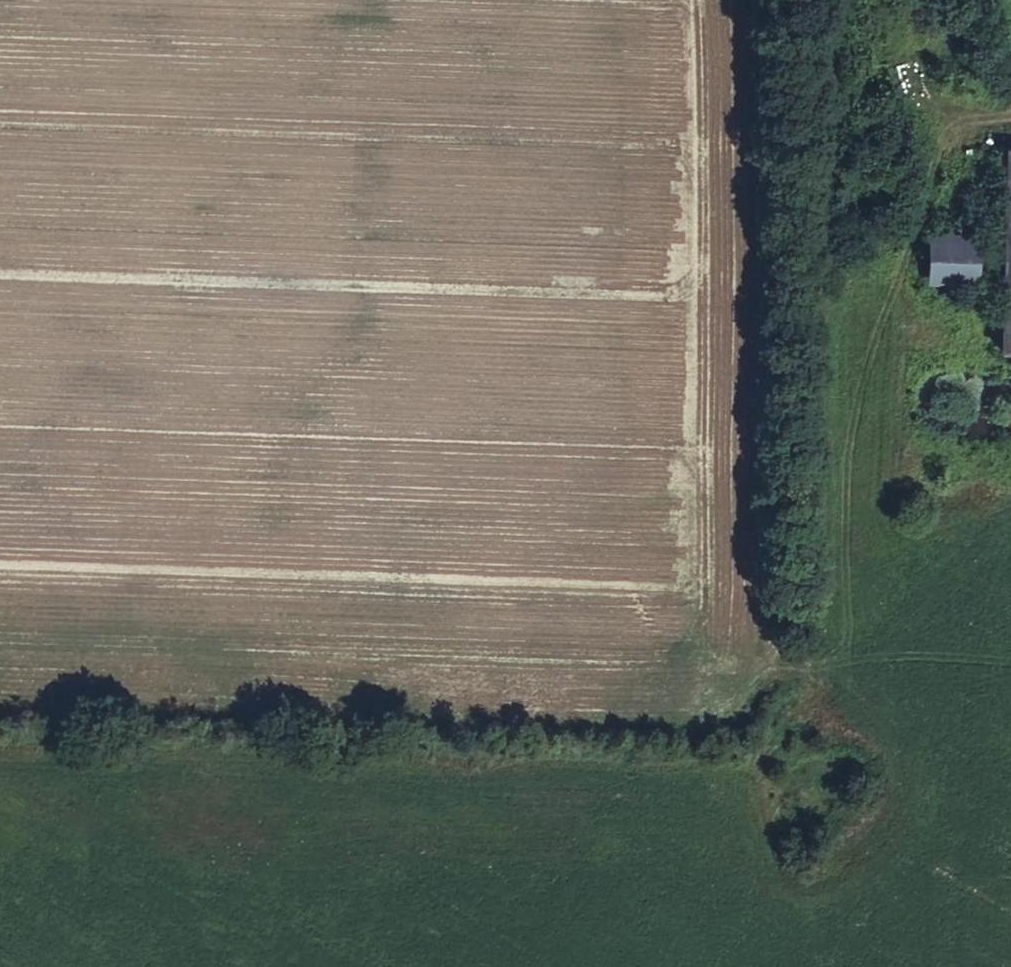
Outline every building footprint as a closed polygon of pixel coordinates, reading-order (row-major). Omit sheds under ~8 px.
[(990,237),(1010,238),(1010,141),(995,140),(990,237)] [(990,237),(928,236),(926,283),(1010,285),(1010,238),(990,237)]
